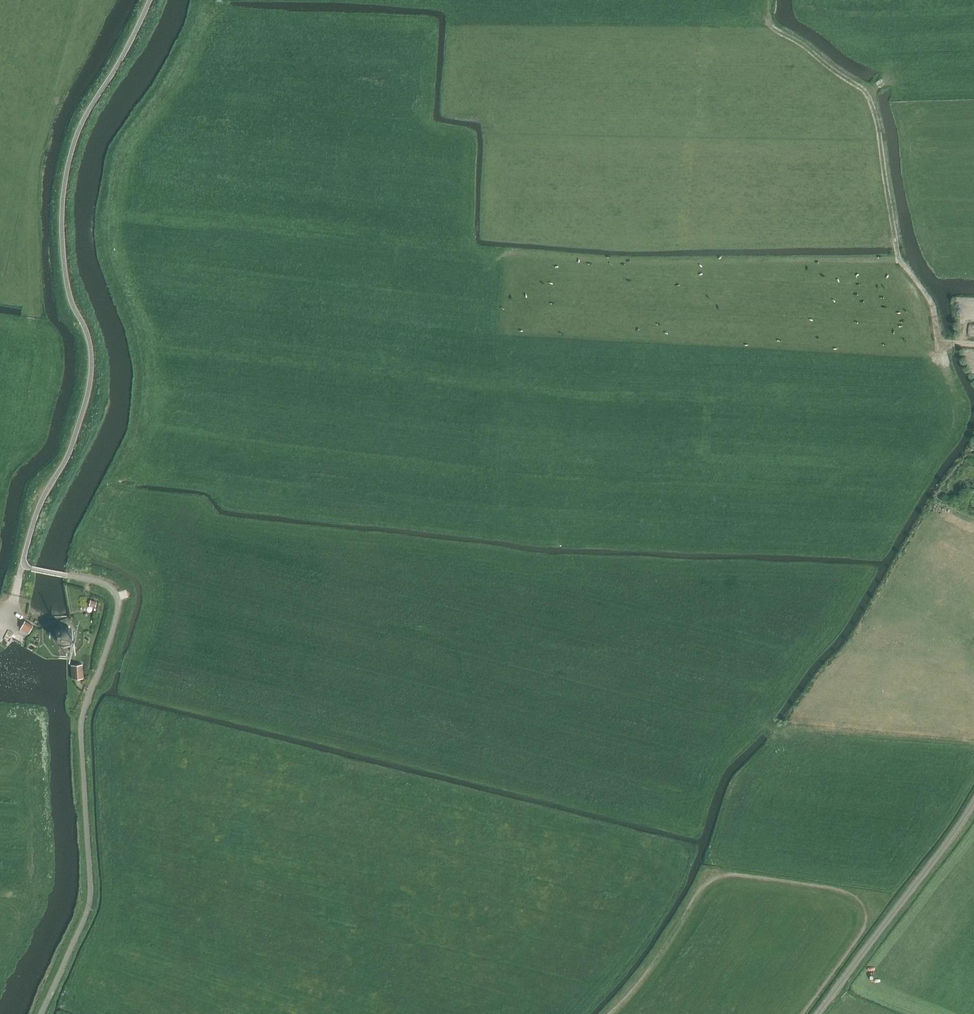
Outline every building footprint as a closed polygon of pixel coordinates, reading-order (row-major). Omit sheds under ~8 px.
[(24,621),(20,628),(28,633),(33,626),(32,625),(24,621)] [(55,639),(59,645),(69,646),(74,641),(74,632),(70,627),(61,626),(56,630),(55,639)] [(82,664),(72,665),(71,665),(71,679),(82,678),(82,664)]
